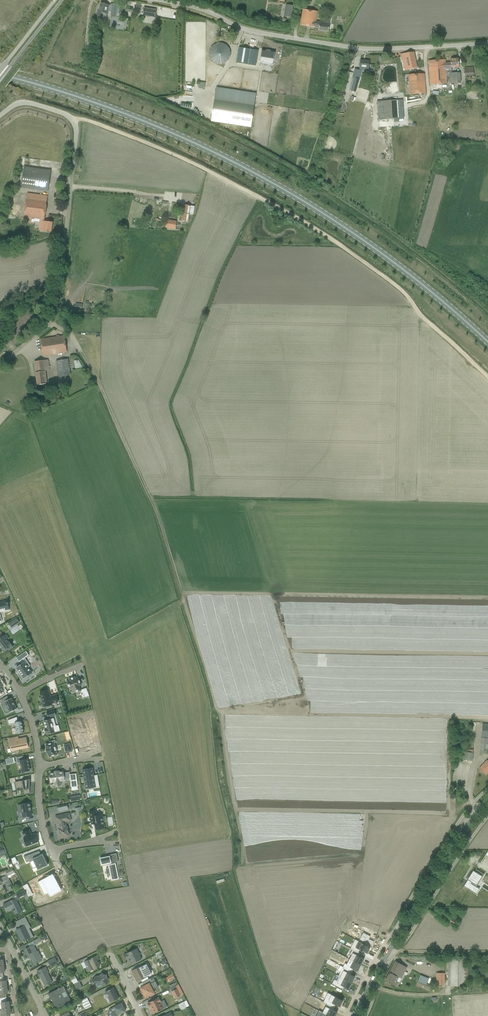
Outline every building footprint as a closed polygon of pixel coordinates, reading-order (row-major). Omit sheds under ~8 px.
[(96,18),(101,19),(105,20),(106,14),(107,14),(109,5),(101,3),(98,12),(97,12),(96,18)] [(123,14),(123,12),(124,7),(120,6),(112,5),(111,12),(119,13),(123,14)] [(286,5),(285,12),(284,17),(292,18),(294,6),(286,5)] [(144,8),(143,13),(142,15),(155,17),(156,10),(144,8)] [(302,9),(301,20),(300,25),(319,28),(318,30),(328,31),(330,19),(325,18),(324,22),(316,21),(317,11),(302,9)] [(255,55),(256,48),(257,43),(247,41),(246,48),(238,47),(236,62),(237,62),(243,63),(245,53),(250,54),(255,55)] [(213,65),(231,59),(225,42),(207,48),(213,65)] [(270,51),(266,50),(266,51),(261,51),(261,54),(259,62),(262,63),(262,62),(264,63),(264,61),(269,62),(268,64),(270,64),(273,64),(274,57),(275,53),(270,52),(270,51)] [(408,70),(417,68),(413,52),(400,54),(402,61),(406,60),(408,70)] [(428,61),(429,66),(430,84),(446,83),(446,74),(447,74),(447,72),(449,72),(449,73),(451,73),(451,67),(459,66),(458,59),(450,59),(450,63),(445,63),(445,59),(428,61)] [(464,68),(464,73),(464,76),(473,75),(473,67),(464,68)] [(355,69),(353,74),(352,78),(358,79),(361,71),(355,69)] [(460,72),(450,73),(450,83),(460,82),(460,72)] [(403,75),(403,80),(405,109),(416,108),(415,94),(425,93),(424,74),(403,75)] [(251,127),(254,107),(256,94),(216,88),(214,101),(211,121),(251,127)] [(385,120),(398,119),(397,100),(383,101),(385,120)] [(384,131),(385,147),(397,146),(396,131),(384,131)] [(51,169),(51,172),(57,172),(58,163),(46,162),(45,168),(51,169)] [(21,187),(43,190),(48,191),(51,170),(24,167),(21,187)] [(27,193),(24,217),(23,221),(34,223),(34,222),(40,222),(39,230),(51,232),(52,222),(44,221),(47,196),(27,193)] [(184,205),(183,213),(181,221),(188,222),(189,214),(190,206),(184,205)] [(175,229),(176,221),(167,220),(165,228),(175,229)] [(40,339),(43,356),(67,352),(64,336),(40,339)] [(68,359),(56,361),(57,373),(69,371),(68,359)] [(47,383),(44,365),(44,360),(34,361),(37,385),(39,384),(40,388),(47,387),(47,383)] [(16,618),(9,624),(11,627),(16,624),(19,622),(16,618)] [(0,632),(0,646),(3,651),(7,649),(7,650),(13,647),(9,641),(8,642),(6,640),(8,639),(6,635),(4,636),(3,635),(2,636),(1,635),(2,634),(0,632)] [(25,658),(29,655),(26,651),(16,658),(19,662),(20,662),(21,664),(16,667),(24,678),(32,673),(28,667),(30,666),(25,658)] [(75,676),(69,678),(70,681),(67,682),(70,688),(72,687),(74,692),(80,690),(78,685),(81,684),(79,678),(76,679),(75,676)] [(40,692),(41,697),(39,698),(40,702),(42,702),(44,707),(52,704),(52,703),(58,702),(56,695),(50,696),(48,690),(40,692)] [(0,700),(0,702),(2,705),(5,703),(9,712),(6,714),(17,709),(17,708),(16,708),(12,698),(11,698),(9,699),(7,696),(0,700)] [(23,732),(21,721),(18,722),(17,717),(8,720),(8,724),(14,723),(17,733),(23,732)] [(53,719),(51,719),(43,721),(46,728),(45,728),(46,734),(47,734),(54,732),(53,727),(55,726),(53,719)] [(483,723),(479,753),(487,754),(487,747),(487,724),(483,723)] [(81,737),(76,738),(79,748),(80,747),(80,749),(89,747),(89,745),(92,744),(90,736),(81,738),(81,737)] [(9,738),(11,750),(28,747),(26,738),(18,739),(18,737),(9,738)] [(50,743),(45,745),(46,749),(47,753),(48,753),(49,757),(57,755),(56,750),(57,750),(56,746),(55,746),(54,743),(56,742),(55,740),(49,742),(50,743)] [(70,744),(64,745),(66,753),(72,751),(70,744)] [(27,759),(25,759),(24,756),(16,758),(17,763),(20,763),(22,772),(23,772),(24,773),(28,772),(28,771),(30,770),(27,759)] [(482,771),(485,774),(487,772),(487,761),(487,760),(479,768),(482,771)] [(92,768),(82,769),(86,789),(96,787),(92,768)] [(55,781),(56,786),(60,785),(60,781),(64,780),(64,781),(70,781),(70,780),(70,777),(63,778),(63,772),(59,772),(58,771),(54,772),(54,773),(50,773),(51,782),(55,781)] [(76,774),(69,775),(70,777),(70,780),(70,781),(71,787),(78,786),(76,774)] [(29,793),(30,779),(16,782),(15,782),(16,788),(23,787),(24,794),(29,793)] [(29,804),(29,803),(17,805),(18,811),(21,810),(23,817),(32,815),(31,810),(30,810),(30,808),(31,807),(30,807),(30,806),(29,804),(30,804),(29,804)] [(96,811),(89,812),(91,824),(91,823),(94,823),(94,824),(95,824),(96,829),(104,828),(103,822),(106,821),(106,816),(102,817),(102,814),(96,815),(96,811)] [(62,822),(58,823),(59,827),(59,828),(58,829),(59,832),(58,832),(59,839),(66,837),(66,836),(69,835),(67,827),(66,827),(65,822),(66,821),(66,819),(70,818),(69,813),(60,815),(60,816),(61,816),(62,822)] [(26,846),(38,842),(35,834),(31,835),(29,830),(22,832),(24,838),(23,838),(26,846)] [(39,851),(24,857),(26,863),(30,861),(27,856),(30,855),(32,859),(33,859),(38,870),(48,865),(44,857),(43,855),(42,854),(41,855),(39,851)] [(115,862),(118,861),(116,853),(109,855),(105,856),(105,857),(100,858),(101,861),(100,861),(101,865),(105,864),(108,864),(111,880),(111,881),(115,880),(115,879),(118,879),(118,878),(115,862)] [(468,880),(468,882),(467,881),(464,886),(476,894),(479,889),(476,887),(484,874),(476,869),(474,871),(468,880)] [(48,877),(37,882),(38,884),(39,883),(38,882),(40,881),(42,885),(39,886),(40,887),(42,891),(46,888),(50,896),(56,893),(57,893),(59,891),(60,891),(62,894),(61,891),(61,890),(53,874),(49,876),(48,877)] [(3,886),(6,893),(13,889),(6,875),(0,878),(0,888),(3,886)] [(23,886),(28,897),(29,897),(28,896),(32,894),(29,889),(30,889),(27,884),(23,886)] [(24,889),(23,890),(17,893),(19,898),(27,894),(24,889)] [(15,898),(8,902),(3,904),(7,911),(13,908),(14,909),(13,910),(13,911),(14,910),(15,914),(22,911),(15,898)] [(24,940),(30,937),(25,926),(29,924),(25,917),(20,919),(22,923),(19,924),(21,927),(16,930),(22,941),(23,941),(24,940)] [(457,922),(450,917),(447,922),(448,921),(455,926),(457,922)] [(33,945),(30,947),(25,949),(30,957),(31,957),(34,964),(36,963),(37,962),(42,960),(40,955),(38,955),(33,945)] [(137,949),(124,955),(124,956),(124,957),(124,958),(126,958),(126,959),(128,958),(131,964),(142,959),(140,955),(140,954),(140,952),(139,953),(137,949)] [(82,963),(80,963),(83,969),(86,967),(87,968),(86,968),(88,972),(88,971),(89,972),(93,970),(97,969),(96,968),(100,966),(100,965),(99,963),(98,962),(97,963),(96,961),(99,959),(97,955),(91,958),(88,960),(87,957),(81,960),(82,963)] [(57,958),(56,958),(55,957),(48,961),(51,966),(58,962),(57,962),(58,961),(57,958)] [(466,958),(448,957),(448,986),(468,987),(468,965),(465,965),(466,958)] [(395,961),(385,981),(396,987),(407,967),(395,961)] [(142,966),(131,971),(136,982),(147,976),(151,974),(146,964),(142,966)] [(46,967),(41,969),(37,971),(38,971),(37,972),(40,977),(41,977),(45,986),(47,985),(48,984),(52,982),(48,973),(49,973),(46,967)] [(338,976),(351,983),(355,977),(350,974),(352,972),(343,967),(338,976)] [(95,976),(91,982),(97,986),(97,988),(102,987),(105,983),(106,984),(110,981),(107,978),(106,974),(105,975),(105,974),(104,974),(103,974),(103,972),(99,975),(95,976)] [(444,985),(444,973),(436,973),(436,985),(444,985)] [(74,974),(69,977),(69,978),(72,984),(78,981),(74,974)] [(166,983),(175,978),(172,974),(167,976),(168,977),(164,979),(166,983)] [(348,989),(351,983),(338,976),(336,975),(332,984),(342,989),(344,987),(348,989)] [(145,998),(154,993),(153,990),(158,987),(153,977),(142,982),(142,983),(144,986),(140,988),(142,991),(141,992),(143,994),(145,998)] [(429,991),(432,986),(418,980),(416,986),(429,991)] [(78,981),(72,984),(75,991),(82,987),(79,981),(78,981)] [(171,991),(175,998),(180,996),(180,995),(183,994),(178,984),(175,986),(170,988),(171,991)] [(58,989),(48,994),(51,999),(52,998),(54,1002),(54,1001),(57,1007),(64,1004),(63,1002),(68,1000),(66,996),(68,995),(66,991),(64,986),(59,988),(58,988),(58,989)] [(119,998),(113,987),(105,992),(106,994),(104,995),(104,997),(105,999),(107,999),(108,998),(110,1002),(119,998)] [(323,1002),(334,1008),(335,1005),(339,1007),(343,1001),(328,993),(323,1002)] [(10,1007),(9,1001),(6,1001),(5,997),(0,998),(0,1009),(10,1007)] [(87,997),(80,1001),(85,1009),(91,1006),(87,997)] [(159,997),(147,1003),(149,1007),(151,1007),(154,1013),(167,1007),(164,1000),(161,1001),(159,997)] [(181,1010),(189,1006),(186,1000),(178,1004),(181,1010)] [(121,1003),(114,1007),(116,1012),(115,1015),(119,1015),(120,1014),(125,1011),(121,1003)] [(8,1014),(11,1014),(10,1007),(0,1009),(2,1009),(2,1012),(0,1012),(0,1015),(8,1015),(8,1014)]
